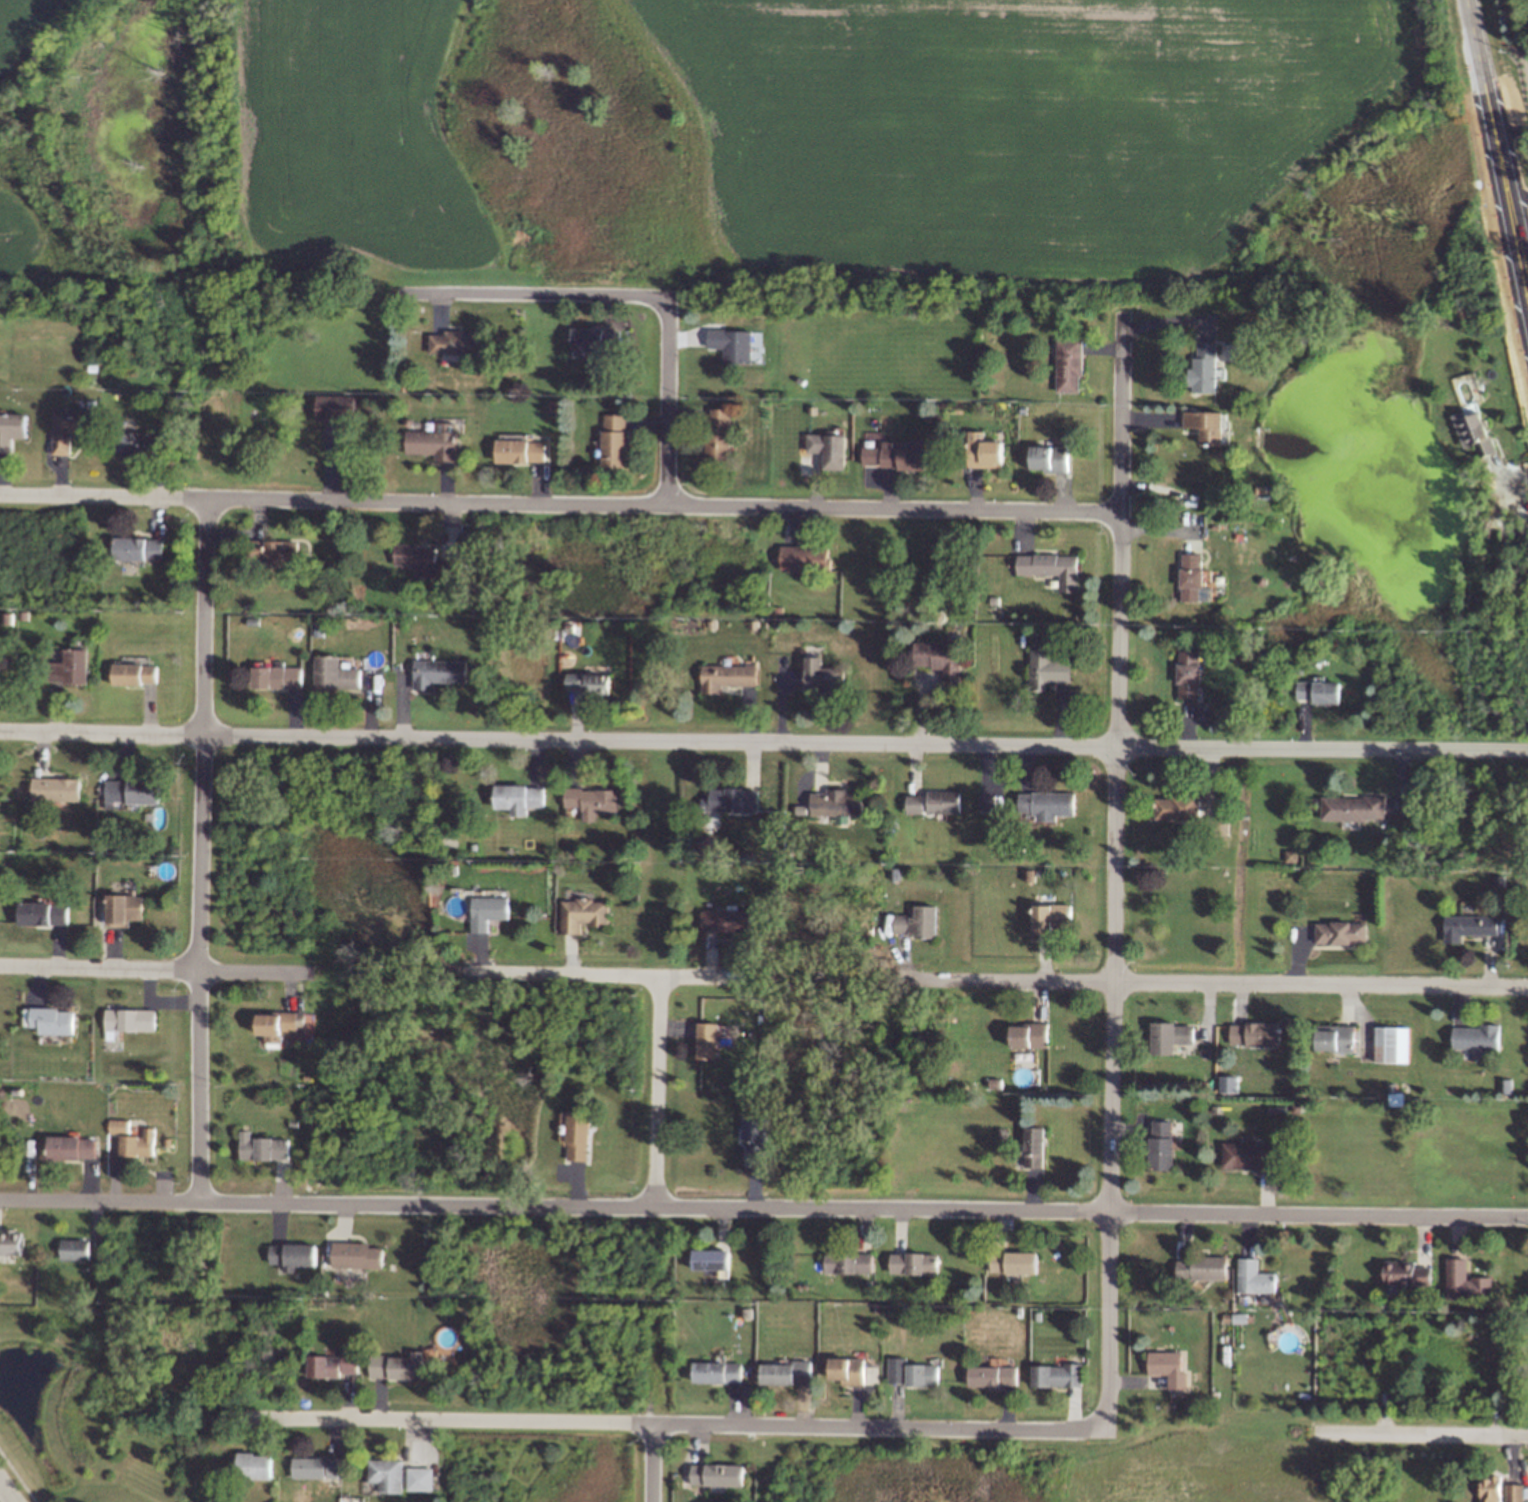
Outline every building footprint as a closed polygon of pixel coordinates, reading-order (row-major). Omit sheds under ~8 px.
[(431,328),(432,354),(470,355),(472,330),(431,328)] [(574,329),(575,355),(613,356),(615,330),(574,329)] [(708,330),(709,356),(748,357),(749,332),(708,330)] [(1053,382),(1079,382),(1080,343),(1055,341),(1053,382)] [(1242,344),(1220,344),(1220,359),(1242,360),(1242,344)] [(1190,390),(1215,390),(1216,351),(1191,349),(1190,390)] [(312,394),(312,420),(351,421),(352,396),(312,394)] [(1463,448),(1475,444),(1479,458),(1495,452),(1481,410),(1466,415),(1465,410),(1452,414),(1463,448)] [(54,413),(54,439),(93,440),(95,415),(54,413)] [(1183,413),(1184,439),(1222,440),(1224,415),(1183,413)] [(27,443),(29,418),(0,417),(0,442),(27,443)] [(600,463),(626,462),(627,424),(601,422),(600,463)] [(705,463),(730,463),(731,424),(706,423),(705,463)] [(118,431),(119,456),(157,458),(159,432),(118,431)] [(416,432),(417,458),(455,459),(457,434),(416,432)] [(807,438),(807,463),(846,465),(848,439),(807,438)] [(500,439),(501,465),(539,466),(541,441),(500,439)] [(961,441),(962,467),(1000,468),(1002,443),(961,441)] [(874,443),(874,469),(913,470),(915,445),(874,443)] [(1028,445),(1029,471),(1067,472),(1069,447),(1028,445)] [(119,536),(120,562),(158,563),(160,538),(119,536)] [(251,540),(251,565),(290,567),(291,541),(251,540)] [(395,544),(395,570),(434,571),(436,546),(395,544)] [(786,545),(787,571),(825,572),(827,547),(786,545)] [(1022,553),(1023,578),(1061,580),(1063,554),(1022,553)] [(1178,597),(1204,596),(1204,558),(1179,556),(1178,597)] [(919,643),(919,669),(958,670),(960,645),(919,643)] [(1028,655),(1029,681),(1067,682),(1069,657),(1028,655)] [(1176,697),(1201,693),(1197,655),(1172,656),(1176,697)] [(49,656),(50,681),(88,683),(90,657),(49,656)] [(113,660),(113,686),(152,687),(154,661),(113,660)] [(420,661),(421,687),(459,688),(461,663),(420,661)] [(320,663),(320,689),(359,690),(360,665),(320,663)] [(706,663),(706,689),(745,690),(747,665),(706,663)] [(801,663),(802,689),(840,690),(842,665),(801,663)] [(259,664),(260,690),(298,691),(300,665),(259,664)] [(569,669),(569,695),(608,696),(609,671),(569,669)] [(1296,680),(1296,706),(1335,707),(1336,682),(1296,680)] [(35,776),(35,802),(74,803),(76,777),(35,776)] [(112,779),(113,805),(151,806),(153,781),(112,779)] [(498,786),(499,812),(538,813),(539,788),(498,786)] [(710,788),(710,814),(749,815),(751,790),(710,788)] [(573,789),(573,814),(612,816),(613,790),(573,789)] [(920,790),(921,816),(959,817),(961,792),(920,790)] [(814,791),(815,817),(853,818),(855,793),(814,791)] [(979,811),(1001,811),(1000,793),(978,794),(979,811)] [(1027,793),(1028,818),(1067,820),(1068,794),(1027,793)] [(1331,796),(1332,821),(1370,823),(1372,797),(1331,796)] [(1155,797),(1156,823),(1194,824),(1196,798),(1155,797)] [(101,896),(101,922),(140,923),(142,897),(101,896)] [(466,898),(466,924),(505,925),(507,900),(466,898)] [(21,900),(22,926),(60,927),(62,901),(21,900)] [(564,902),(565,928),(603,929),(605,903),(564,902)] [(1029,903),(1029,929),(1068,930),(1069,905),(1029,903)] [(709,907),(709,933),(748,934),(749,909),(709,907)] [(894,910),(894,936),(933,937),(934,912),(894,910)] [(1452,915),(1453,941),(1492,942),(1493,917),(1452,915)] [(1319,920),(1319,945),(1358,947),(1359,921),(1319,920)] [(29,1009),(30,1035),(68,1036),(70,1011),(29,1009)] [(261,1010),(261,1036),(300,1037),(302,1011),(261,1010)] [(111,1011),(112,1036),(150,1038),(152,1012),(111,1011)] [(694,1064),(720,1062),(719,1023),(693,1023),(694,1064)] [(1235,1023),(1235,1049),(1274,1050),(1276,1025),(1235,1023)] [(1009,1024),(1010,1049),(1048,1051),(1050,1025),(1009,1024)] [(1148,1024),(1149,1049),(1187,1051),(1189,1025),(1148,1024)] [(1313,1026),(1313,1051),(1352,1053),(1353,1027),(1313,1026)] [(1456,1026),(1456,1052),(1495,1053),(1497,1028),(1456,1026)] [(1375,1027),(1375,1062),(1409,1063),(1410,1027),(1375,1027)] [(1219,1091),(1237,1092),(1238,1076),(1220,1075),(1219,1091)] [(1403,1105),(1403,1092),(1395,1092),(1395,1083),(1389,1082),(1388,1105),(1403,1105)] [(563,1156),(588,1154),(587,1115),(562,1115),(563,1156)] [(768,1117),(742,1118),(741,1156),(767,1158),(768,1117)] [(127,1134),(128,1120),(109,1119),(108,1133),(127,1134)] [(1148,1168),(1174,1167),(1174,1129),(1149,1127),(1148,1168)] [(1018,1169),(1044,1169),(1046,1130),(1021,1128),(1018,1169)] [(118,1133),(117,1159),(157,1160),(158,1134),(118,1133)] [(47,1136),(47,1161),(86,1163),(87,1137),(47,1136)] [(244,1140),(243,1166),(283,1167),(284,1141),(244,1140)] [(1227,1144),(1227,1170),(1266,1171),(1268,1146),(1227,1144)] [(12,1259),(0,1259),(0,1229),(13,1229),(12,1259)] [(59,1237),(91,1237),(90,1267),(61,1267),(59,1237)] [(272,1245),(271,1270),(311,1271),(312,1246),(272,1245)] [(333,1246),(334,1271),(372,1273),(374,1247),(333,1246)] [(689,1249),(690,1275),(728,1276),(730,1251),(689,1249)] [(828,1249),(828,1275),(867,1276),(868,1251),(828,1249)] [(894,1251),(895,1277),(933,1278),(935,1253),(894,1251)] [(994,1251),(995,1277),(1033,1278),(1035,1253),(994,1251)] [(1184,1257),(1184,1283),(1223,1284),(1224,1259),(1184,1257)] [(1387,1264),(1388,1290),(1426,1291),(1428,1266),(1387,1264)] [(1237,1268),(1237,1294),(1276,1295),(1277,1270),(1237,1268)] [(1448,1270),(1449,1296),(1488,1297),(1489,1272),(1448,1270)] [(316,1349),(349,1349),(348,1379),(318,1379),(316,1349)] [(381,1353),(413,1353),(413,1383),(383,1383),(381,1353)] [(1144,1354),(1145,1380),(1183,1381),(1185,1356),(1144,1354)] [(833,1361),(834,1387),(872,1388),(874,1363),(833,1361)] [(892,1361),(892,1387),(931,1388),(933,1363),(892,1361)] [(697,1362),(697,1388),(736,1389),(737,1364),(697,1362)] [(766,1362),(766,1388),(805,1389),(806,1364),(766,1362)] [(973,1365),(973,1391),(1012,1392),(1014,1366),(973,1365)] [(1038,1365),(1039,1391),(1077,1392),(1079,1366),(1038,1365)] [(237,1450),(269,1451),(269,1481),(239,1481),(237,1450)] [(299,1455),(331,1456),(330,1485),(300,1485),(299,1455)] [(375,1459),(407,1460),(406,1489),(377,1489),(375,1459)] [(695,1461),(695,1487),(734,1488),(736,1463),(695,1461)] [(406,1490),(432,1490),(432,1467),(407,1467),(406,1490)] [(1479,1501),(1518,1501),(1520,1482),(1479,1481),(1479,1501)]
